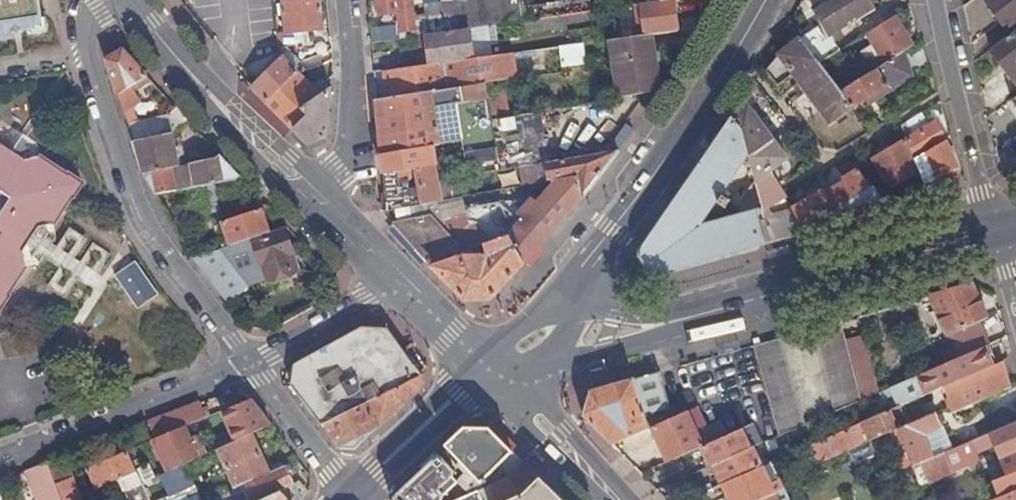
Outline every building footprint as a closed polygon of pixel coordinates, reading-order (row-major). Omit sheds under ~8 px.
[(13,38),(12,32),(42,27),(38,0),(0,0),(0,40),(13,38)] [(321,0),(281,0),(285,33),(324,29),(321,0)] [(398,12),(396,0),(377,0),(379,15),(398,12)] [(398,12),(401,33),(422,29),(420,17),(414,17),(411,0),(396,0),(398,12)] [(424,9),(429,35),(486,26),(529,20),(525,0),(475,0),(424,9)] [(647,34),(652,33),(678,29),(674,0),(662,0),(661,0),(642,3),(647,34)] [(801,38),(820,62),(840,50),(832,37),(869,14),(862,0),(823,0),(814,6),(823,23),(800,37),(801,38)] [(968,2),(964,5),(970,37),(971,44),(1002,21),(1010,34),(1015,30),(1015,0),(971,0),(968,2)] [(879,55),(885,64),(903,52),(914,46),(896,15),(866,34),(873,44),(862,51),(869,62),(879,55)] [(429,35),(426,35),(430,65),(489,56),(486,26),(429,35)] [(395,27),(371,30),(372,43),(397,39),(395,27)] [(991,49),(1010,73),(1015,68),(1015,30),(1010,34),(991,49)] [(647,34),(611,39),(621,96),(649,91),(661,89),(652,33),(647,34)] [(793,74),(798,82),(821,64),(820,62),(801,38),(779,54),(768,70),(778,85),(793,74)] [(914,46),(903,52),(908,66),(927,59),(922,41),(914,46)] [(582,43),(559,47),(562,65),(584,62),(582,43)] [(172,133),(169,115),(138,121),(134,105),(139,102),(142,100),(132,86),(139,82),(148,77),(124,50),(108,59),(124,111),(128,123),(135,141),(171,133),(172,133)] [(528,51),(513,53),(517,79),(532,76),(528,51)] [(885,64),(878,68),(883,77),(891,90),(911,76),(908,66),(903,52),(885,64)] [(384,71),(387,99),(486,83),(517,79),(513,53),(489,56),(430,65),(384,71)] [(282,58),(253,86),(259,93),(267,103),(295,76),(298,73),(282,57),(282,58)] [(821,64),(798,82),(807,94),(811,91),(814,95),(824,107),(820,110),(831,124),(851,108),(841,91),(821,64)] [(878,68),(841,91),(851,108),(887,86),(890,91),(891,90),(883,77),(878,68)] [(268,103),(294,130),(307,118),(301,109),(317,98),(305,86),(295,76),(268,103)] [(139,82),(169,115),(172,133),(174,133),(187,120),(148,77),(139,82)] [(387,99),(377,100),(379,123),(382,154),(422,147),(462,140),(467,165),(498,159),(492,119),(486,83),(387,99)] [(490,88),(494,119),(508,116),(504,86),(490,88)] [(307,118),(294,130),(301,137),(308,144),(327,137),(331,89),(323,94),(319,97),(317,98),(301,109),(307,118)] [(641,103),(649,108),(662,89),(661,89),(649,91),(641,103)] [(748,107),(734,119),(741,129),(748,153),(749,158),(773,140),(748,107)] [(494,119),(492,119),(498,159),(500,170),(518,167),(513,136),(525,134),(522,114),(508,116),(494,119)] [(919,115),(901,126),(907,140),(927,128),(919,115)] [(733,117),(722,133),(741,129),(734,119),(733,117)] [(624,119),(596,153),(619,149),(631,126),(624,119)] [(907,140),(914,158),(945,140),(937,122),(927,128),(907,140)] [(653,273),(657,274),(697,263),(712,259),(750,248),(738,218),(701,228),(700,221),(748,153),(741,129),(722,133),(657,227),(643,247),(641,251),(640,255),(641,260),(644,268),(648,271),(653,273)] [(171,133),(135,141),(145,173),(172,167),(178,166),(171,133)] [(749,158),(755,183),(769,172),(787,158),(773,140),(749,158)] [(890,188),(919,170),(914,158),(907,140),(874,160),(890,188)] [(914,158),(919,170),(925,185),(945,175),(951,187),(960,172),(954,159),(945,140),(914,158)] [(8,296),(6,295),(31,258),(32,258),(49,233),(47,232),(71,195),(73,196),(81,183),(68,174),(68,175),(39,157),(25,160),(0,143),(0,307),(8,296)] [(381,155),(384,174),(398,171),(416,168),(437,164),(435,155),(423,157),(422,147),(382,154),(381,155)] [(548,169),(549,181),(552,181),(578,175),(583,197),(605,169),(620,149),(619,149),(596,153),(539,163),(540,170),(548,169)] [(217,158),(191,163),(196,187),(214,183),(242,178),(231,166),(221,155),(217,158)] [(172,167),(176,191),(188,188),(196,187),(191,163),(178,166),(172,167)] [(416,168),(424,205),(443,201),(440,181),(437,164),(416,168)] [(172,167),(145,173),(157,194),(176,191),(172,167)] [(846,181),(826,193),(837,212),(843,222),(860,218),(888,210),(871,182),(868,184),(859,169),(844,178),(846,181)] [(398,171),(384,174),(386,191),(388,212),(405,208),(403,186),(400,187),(398,171)] [(755,183),(756,183),(757,189),(773,178),(769,172),(755,183)] [(451,216),(484,245),(509,236),(524,264),(556,228),(583,197),(578,175),(552,181),(553,187),(539,203),(536,201),(532,201),(521,213),(521,217),(524,219),(521,222),(499,202),(466,211),(465,213),(451,216)] [(773,178),(757,189),(761,206),(762,210),(769,206),(784,197),(773,178)] [(452,179),(440,181),(443,201),(456,199),(452,179)] [(196,187),(188,188),(193,216),(219,211),(214,183),(196,187)] [(740,203),(742,215),(761,206),(757,189),(756,183),(740,203)] [(824,190),(792,210),(806,233),(843,222),(837,212),(826,193),(824,190)] [(730,201),(722,195),(717,203),(725,208),(730,201)] [(743,217),(738,218),(750,248),(771,242),(762,210),(761,206),(742,215),(743,217)] [(774,215),(769,206),(762,210),(771,242),(806,233),(792,210),(774,215)] [(223,241),(225,247),(254,238),(269,233),(261,209),(223,221),(229,239),(223,241)] [(432,215),(390,224),(390,225),(410,244),(429,263),(464,252),(432,215)] [(255,242),(267,280),(297,271),(285,231),(255,242)] [(473,254),(434,268),(450,285),(465,300),(491,299),(524,264),(509,236),(484,245),(472,249),(473,254)] [(225,247),(222,248),(249,286),(267,280),(255,242),(254,238),(225,247)] [(194,258),(228,302),(249,286),(222,248),(194,258)] [(138,260),(117,273),(139,309),(161,295),(138,260)] [(988,317),(974,284),(930,296),(947,335),(988,317)] [(840,321),(813,328),(835,410),(862,398),(854,369),(846,340),(840,321)] [(291,386),(321,425),(326,423),(421,376),(399,345),(387,328),(377,328),(363,326),(326,347),(295,364),(291,386)] [(846,340),(854,369),(872,364),(864,335),(846,340)] [(804,423),(780,337),(753,345),(779,434),(804,423)] [(988,344),(920,374),(926,394),(945,385),(994,363),(988,344)] [(945,385),(951,405),(1010,379),(1004,359),(994,363),(945,385)] [(872,364),(854,369),(862,398),(879,391),(872,364)] [(596,429),(612,445),(650,427),(657,424),(653,413),(668,409),(692,397),(679,371),(662,379),(659,371),(588,390),(583,415),(596,429)] [(326,423),(339,449),(355,450),(377,428),(420,387),(421,376),(326,423)] [(953,411),(1012,385),(1010,379),(951,405),(953,411)] [(252,399),(223,411),(231,427),(263,412),(252,399)] [(150,423),(157,438),(188,425),(207,417),(201,403),(150,423)] [(900,405),(805,446),(812,460),(867,435),(870,441),(892,431),(897,429),(908,424),(900,405)] [(650,427),(667,461),(702,446),(705,444),(687,410),(657,424),(650,427)] [(897,429),(903,444),(912,466),(921,462),(952,449),(941,421),(946,419),(944,413),(938,415),(937,411),(908,424),(897,429)] [(263,412),(231,427),(238,440),(253,433),(272,424),(263,412)] [(481,422),(481,428),(490,428),(513,450),(518,445),(494,421),(481,422)] [(921,462),(929,482),(953,472),(952,470),(965,465),(963,459),(976,453),(989,447),(995,442),(1009,477),(995,483),(1000,497),(1015,491),(1015,421),(952,449),(921,462)] [(705,444),(702,446),(711,465),(714,464),(753,446),(764,441),(754,422),(705,444)] [(157,438),(153,440),(167,472),(182,465),(208,453),(199,434),(193,437),(188,425),(157,438)] [(447,445),(484,482),(501,467),(517,454),(513,450),(490,428),(481,428),(465,428),(456,436),(447,445)] [(898,446),(903,444),(897,429),(892,431),(898,446)] [(238,440),(219,448),(228,468),(262,452),(253,433),(238,440)] [(753,446),(714,464),(724,483),(763,465),(767,463),(764,459),(760,460),(753,446)] [(778,470),(779,474),(812,460),(805,446),(773,461),(778,470)] [(121,479),(126,490),(142,483),(143,482),(129,452),(88,470),(96,490),(121,479)] [(262,452),(228,468),(237,488),(246,484),(271,473),(262,452)] [(963,459),(965,465),(979,459),(976,453),(963,459)] [(517,454),(501,467),(510,475),(523,461),(520,457),(517,454)] [(64,499),(84,499),(66,456),(49,462),(64,499)] [(445,495),(459,482),(454,477),(454,470),(441,456),(419,476),(396,498),(396,499),(444,499),(445,495)] [(524,494),(541,478),(533,470),(523,461),(510,475),(503,478),(497,481),(486,486),(490,499),(512,499),(524,494)] [(767,463),(763,465),(771,483),(781,478),(779,474),(778,470),(773,461),(767,463)] [(27,471),(39,499),(64,499),(49,462),(27,471)] [(167,472),(162,474),(171,494),(195,483),(192,476),(188,478),(182,465),(167,472)] [(724,483),(732,499),(757,499),(785,487),(782,480),(781,478),(771,483),(763,465),(724,483)] [(252,499),(261,499),(282,490),(295,484),(286,466),(271,473),(246,484),(252,499)] [(512,499),(553,499),(551,494),(548,495),(541,480),(542,479),(541,478),(524,494),(512,499)] [(542,479),(541,480),(548,495),(551,494),(553,499),(555,499),(560,497),(551,488),(542,479)] [(126,490),(130,499),(150,499),(142,483),(126,490)] [(291,499),(301,499),(305,496),(295,484),(282,490),(291,499)] [(164,499),(201,499),(202,499),(195,486),(164,499)] [(486,486),(456,499),(490,499),(486,486)] [(785,487),(757,499),(791,499),(785,487)] [(282,490),(261,499),(291,499),(282,490)] [(993,499),(1015,499),(1015,491),(1000,497),(993,499)]
